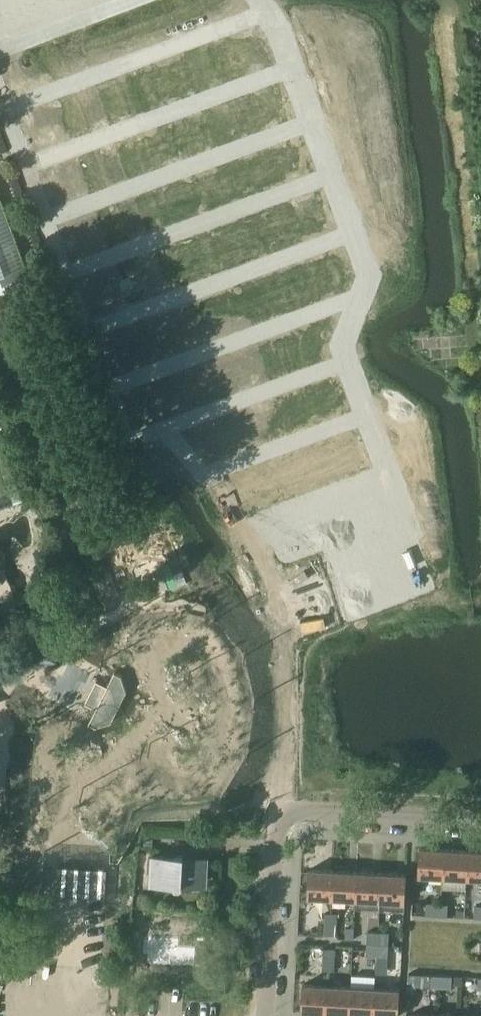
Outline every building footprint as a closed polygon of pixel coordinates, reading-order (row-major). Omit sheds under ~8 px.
[(2,297),(33,285),(0,196),(0,292),(2,297)] [(170,562),(161,565),(162,568),(169,587),(169,588),(178,585),(174,573),(170,562)] [(57,661),(55,652),(32,658),(34,667),(44,665),(57,661)] [(97,709),(96,708),(92,717),(91,720),(90,721),(95,724),(96,725),(111,721),(127,691),(122,673),(120,673),(115,670),(114,671),(112,677),(107,686),(108,686),(97,709)] [(96,680),(85,703),(91,706),(96,708),(97,709),(108,686),(107,686),(102,683),(96,680)] [(145,836),(144,847),(152,847),(153,837),(145,836)] [(419,875),(442,876),(444,849),(420,847),(419,875)] [(442,876),(466,877),(468,850),(444,849),(442,876)] [(480,878),(480,851),(468,850),(466,877),(480,878)] [(149,857),(148,872),(150,872),(152,872),(152,881),(200,884),(201,865),(183,864),(184,856),(175,855),(153,854),(153,857),(151,857),(149,857)] [(58,866),(57,895),(105,897),(107,869),(58,866)] [(308,896),(332,897),(333,870),(309,869),(308,896)] [(332,897),(356,898),(358,871),(333,870),(332,897)] [(356,906),(380,908),(382,873),(358,871),(356,898),(356,906)] [(382,873),(380,908),(405,909),(407,874),(382,873)] [(426,914),(437,915),(437,902),(426,902),(426,914)] [(437,902),(437,915),(448,915),(448,903),(437,902)] [(325,912),(325,923),(337,923),(337,913),(325,912)] [(337,923),(325,923),(324,934),(336,934),(337,923)] [(346,928),(345,938),(354,939),(354,928),(346,928)] [(368,931),(367,944),(378,944),(379,932),(368,931)] [(379,932),(378,944),(389,945),(390,933),(379,932)] [(366,956),(378,956),(378,944),(367,944),(366,956)] [(378,944),(378,956),(388,957),(389,945),(378,944)] [(323,948),(323,958),(335,959),(335,948),(323,948)] [(335,959),(323,958),(322,969),(334,970),(335,959)] [(430,986),(441,986),(442,974),(431,974),(430,986)] [(442,974),(441,986),(452,987),(453,975),(442,974)] [(302,1011),(326,1012),(328,985),(303,984),(302,1011)] [(326,1012),(350,1013),(352,986),(328,985),(326,1012)] [(350,1013),(374,1015),(376,987),(352,986),(350,1013)] [(374,1015),(398,1015),(399,1015),(401,989),(376,987),(374,1015)]
